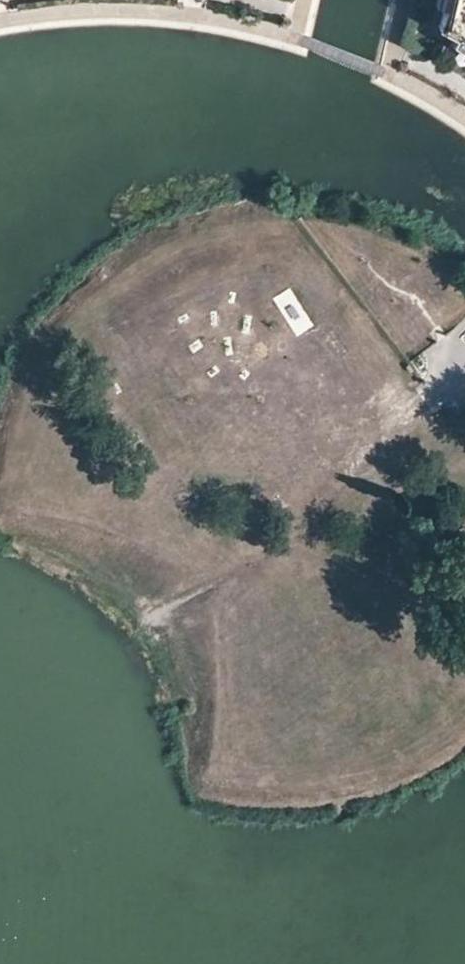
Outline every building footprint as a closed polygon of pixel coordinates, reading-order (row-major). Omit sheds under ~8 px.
[(451,6),(446,4),(439,24),(458,34),(460,29),(464,32),(464,0),(452,0),(451,6)] [(460,29),(458,34),(453,41),(464,50),(464,32),(460,29)] [(140,766),(137,771),(144,777),(148,772),(140,766)]
